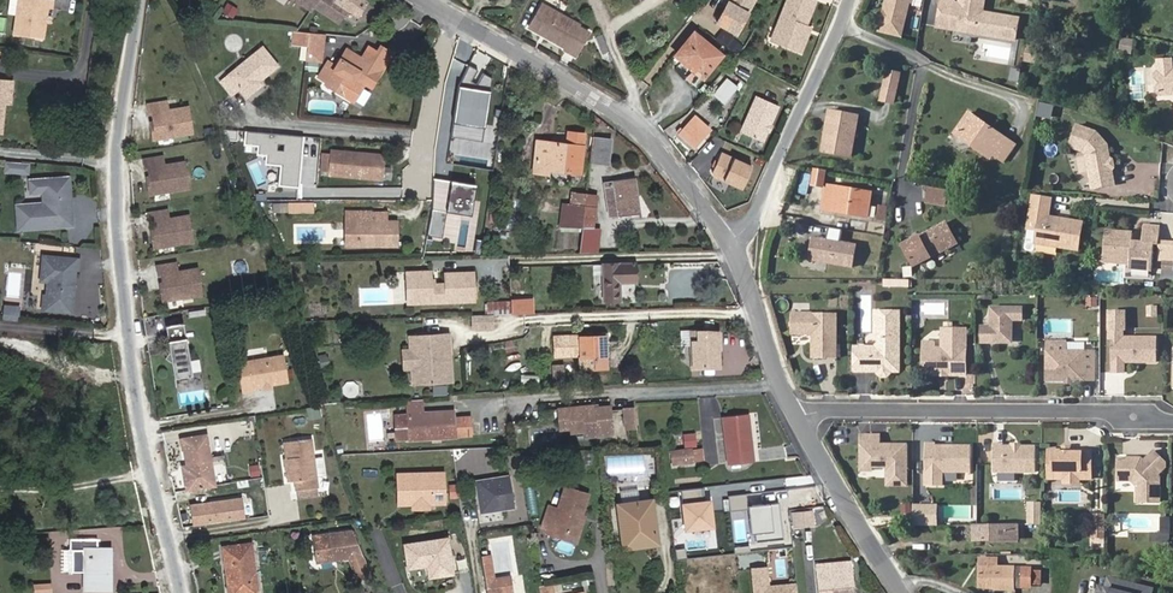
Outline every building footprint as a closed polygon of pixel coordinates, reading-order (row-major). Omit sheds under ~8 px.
[(16,0),(9,0),(7,14),(14,15),(16,0)] [(24,37),(59,40),(60,22),(61,9),(65,9),(66,0),(28,0),(24,37)] [(316,7),(319,2),(344,18),(354,2),(350,0),(305,0),(316,7)] [(729,1),(731,3),(730,6),(717,21),(737,33),(756,0),(727,0),(729,1)] [(777,29),(785,32),(781,44),(802,52),(809,32),(804,30),(806,26),(815,1),(812,0),(788,0),(777,29)] [(881,30),(901,35),(909,1),(911,1),(912,0),(888,0),(881,30)] [(966,32),(967,27),(971,24),(972,24),(979,26),(981,26),(992,28),(991,36),(1014,40),(1018,16),(984,11),(986,0),(962,0),(961,3),(961,7),(956,6),(956,3),(953,0),(942,0),(938,27),(966,32)] [(226,2),(221,14),(233,19),(238,8),(226,2)] [(529,28),(565,48),(564,50),(575,56),(588,33),(578,27),(578,25),(542,4),(529,28)] [(967,27),(966,32),(980,34),(991,36),(992,28),(981,26),(979,26),(972,24),(971,24),(967,27)] [(785,32),(777,29),(772,41),(781,44),(785,32)] [(716,40),(727,45),(731,36),(720,31),(716,40)] [(313,35),(299,34),(298,46),(311,47),(313,35)] [(720,56),(692,34),(675,56),(702,78),(720,56)] [(325,54),(328,36),(313,35),(311,47),(311,53),(325,54)] [(1133,54),(1135,39),(1121,37),(1119,52),(1133,54)] [(737,54),(743,47),(734,39),(728,47),(737,54)] [(1026,45),(1024,62),(1036,63),(1038,46),(1026,45)] [(321,77),(330,82),(331,80),(340,85),(337,91),(346,96),(355,82),(359,76),(364,79),(375,86),(394,55),(383,48),(371,49),(364,60),(348,51),(339,66),(331,61),(321,77)] [(266,51),(225,85),(236,97),(244,91),(251,99),(265,87),(262,84),(281,68),(266,51)] [(311,53),(310,62),(324,63),(325,54),(311,53)] [(1157,62),(1158,73),(1171,72),(1170,60),(1157,62)] [(734,75),(727,67),(716,79),(722,84),(714,94),(716,95),(734,75)] [(1010,68),(1009,81),(1019,82),(1021,69),(1010,68)] [(888,71),(881,100),(893,102),(900,74),(888,71)] [(1155,78),(1157,93),(1161,96),(1172,95),(1172,73),(1171,72),(1158,73),(1155,78)] [(723,102),(741,82),(734,75),(716,95),(723,102)] [(359,76),(355,82),(360,85),(364,79),(359,76)] [(331,80),(330,82),(327,85),(337,91),(340,85),(331,80)] [(1,126),(6,126),(7,105),(14,104),(16,84),(0,83),(0,127),(1,126)] [(763,143),(780,107),(757,96),(740,132),(763,143)] [(478,146),(484,109),(468,106),(469,102),(458,101),(453,133),(461,134),(460,143),(478,146)] [(163,104),(144,107),(145,116),(148,116),(150,129),(147,129),(149,142),(188,136),(184,110),(164,113),(163,104)] [(829,111),(823,151),(851,156),(857,116),(829,111)] [(695,117),(680,134),(693,145),(714,122),(705,114),(699,121),(695,117)] [(973,143),(971,147),(989,159),(995,151),(1004,138),(969,114),(956,132),(973,143)] [(679,132),(680,134),(695,117),(694,116),(679,132)] [(1107,177),(1112,176),(1111,169),(1114,165),(1112,156),(1108,154),(1106,145),(1093,132),(1073,125),(1066,146),(1079,150),(1084,157),(1090,189),(1109,186),(1107,177)] [(305,136),(246,129),(244,144),(260,146),(259,154),(267,155),(266,164),(281,166),(279,186),(299,189),(305,136)] [(537,152),(534,172),(547,173),(547,168),(579,171),(583,134),(568,132),(566,144),(549,143),(548,153),(537,152)] [(954,135),(971,147),(973,143),(956,132),(954,135)] [(599,139),(592,138),(590,161),(605,163),(607,140),(599,139)] [(1004,138),(995,151),(1001,156),(1010,143),(1004,138)] [(549,143),(538,141),(538,143),(537,152),(548,153),(549,143)] [(334,155),(333,171),(333,173),(384,179),(387,156),(335,151),(334,155)] [(325,170),(333,171),(334,155),(327,154),(325,170)] [(743,190),(753,168),(722,154),(713,174),(716,177),(743,190)] [(142,185),(144,198),(183,191),(179,165),(159,168),(157,160),(138,163),(140,172),(143,172),(145,185),(142,185)] [(28,175),(29,163),(4,161),(3,173),(28,175)] [(802,172),(797,192),(806,194),(811,175),(802,172)] [(18,204),(19,228),(73,226),(72,204),(69,204),(68,178),(44,179),(45,191),(45,203),(18,204)] [(32,192),(45,191),(44,179),(32,179),(32,192)] [(610,212),(636,209),(632,181),(605,185),(610,212)] [(823,209),(867,216),(870,194),(827,186),(823,209)] [(947,192),(929,189),(927,204),(945,207),(947,192)] [(584,207),(585,195),(571,193),(569,205),(584,207)] [(584,207),(594,208),(596,196),(585,195),(584,207)] [(1076,251),(1080,222),(1046,218),(1049,199),(1030,196),(1022,249),(1023,251),(1029,252),(1031,250),(1032,245),(1076,251)] [(317,203),(300,203),(300,212),(317,212),(317,203)] [(559,227),(581,227),(582,218),(584,207),(569,205),(561,205),(559,227)] [(878,205),(876,220),(885,222),(888,206),(878,205)] [(591,230),(592,230),(594,208),(584,207),(582,218),(581,227),(581,229),(591,230)] [(513,229),(516,209),(506,208),(503,227),(513,229)] [(360,221),(360,246),(402,246),(402,222),(373,221),(373,211),(349,212),(349,221),(360,221)] [(453,216),(436,212),(433,228),(450,232),(453,216)] [(148,240),(150,253),(189,245),(184,219),(164,223),(162,214),(143,218),(145,227),(148,227),(150,240),(148,240)] [(349,247),(360,246),(360,221),(349,221),(349,247)] [(957,245),(945,223),(902,247),(914,268),(957,245)] [(1142,241),(1131,240),(1131,233),(1104,231),(1103,255),(1098,255),(1097,263),(1129,265),(1129,269),(1156,271),(1159,226),(1143,225),(1142,241)] [(433,228),(431,238),(448,241),(450,232),(433,228)] [(813,237),(809,260),(852,267),(856,244),(840,242),(842,230),(829,228),(827,239),(813,237)] [(596,252),(598,230),(592,230),(591,230),(581,230),(578,253),(596,252)] [(45,310),(71,312),(74,285),(71,285),(72,277),(75,277),(75,269),(78,270),(79,259),(43,256),(42,266),(49,267),(48,282),(47,296),(45,310)] [(1164,259),(1161,269),(1172,272),(1172,261),(1164,259)] [(632,263),(602,264),(603,299),(618,299),(618,282),(633,281),(632,263)] [(41,281),(48,282),(49,267),(42,266),(41,281)] [(157,294),(160,306),(199,298),(193,272),(173,276),(172,267),(153,271),(155,281),(158,280),(160,293),(157,294)] [(426,271),(401,272),(402,292),(413,291),(414,303),(470,301),(469,272),(440,273),(441,283),(427,284),(426,271)] [(413,291),(402,292),(402,304),(414,303),(413,291)] [(1087,297),(1087,307),(1097,306),(1097,297),(1087,297)] [(484,312),(507,314),(508,302),(486,299),(484,312)] [(531,300),(510,300),(510,313),(528,313),(531,313),(531,300)] [(18,321),(19,305),(3,304),(2,320),(18,321)] [(1157,304),(1146,306),(1147,318),(1158,316),(1157,304)] [(989,327),(979,327),(979,343),(999,344),(999,341),(1020,341),(1020,321),(1030,321),(1030,308),(989,308),(989,327)] [(873,348),(853,348),(853,372),(870,372),(870,369),(876,369),(876,372),(876,375),(880,378),(885,378),(888,375),(888,371),(888,362),(897,353),(897,311),(873,311),(873,333),(877,337),(877,343),(873,348)] [(838,314),(792,313),(792,335),(813,335),(813,359),(838,359),(838,314)] [(1110,373),(1122,373),(1122,362),(1154,363),(1154,338),(1121,338),(1121,330),(1123,330),(1123,313),(1108,313),(1108,339),(1111,339),(1110,373)] [(492,314),(471,315),(472,328),(492,327),(492,314)] [(164,335),(183,331),(182,324),(163,327),(164,335)] [(964,330),(941,330),(941,350),(932,350),(922,349),(922,375),(937,375),(940,372),(946,372),(946,375),(964,375),(964,330)] [(185,340),(183,331),(164,335),(166,343),(185,340)] [(705,332),(697,332),(698,342),(692,343),(693,368),(718,366),(716,342),(718,342),(718,333),(705,332)] [(448,333),(408,335),(409,349),(413,353),(413,363),(410,367),(411,383),(450,381),(449,355),(444,355),(444,348),(449,347),(448,333)] [(605,366),(604,336),(554,338),(554,356),(578,355),(578,367),(605,366)] [(191,377),(185,340),(166,343),(168,356),(169,366),(172,380),(191,377)] [(512,341),(502,342),(503,351),(513,350),(512,341)] [(1045,342),(1045,381),(1093,381),(1093,363),(1093,352),(1083,352),(1065,352),(1065,342),(1045,342)] [(409,349),(402,349),(402,367),(410,367),(413,363),(413,353),(409,349)] [(897,371),(897,353),(888,362),(888,371),(897,371)] [(260,385),(267,384),(282,382),(279,357),(236,363),(240,393),(250,392),(249,387),(260,385)] [(562,378),(562,366),(552,366),(552,379),(562,378)] [(540,383),(540,374),(519,375),(520,384),(540,383)] [(445,395),(445,386),(433,386),(433,394),(445,395)] [(407,398),(408,415),(426,414),(424,396),(407,398)] [(321,416),(319,406),(306,409),(308,419),(321,416)] [(609,406),(597,407),(597,410),(585,411),(585,406),(559,408),(561,428),(571,427),(572,431),(586,430),(598,429),(598,435),(611,434),(609,406)] [(636,428),(634,408),(624,409),(626,429),(636,428)] [(409,439),(469,435),(468,417),(452,418),(452,412),(426,414),(408,415),(388,416),(390,440),(409,439)] [(722,419),(727,461),(751,459),(746,416),(722,419)] [(696,432),(682,432),(682,449),(670,449),(670,464),(703,464),(703,446),(696,446),(696,432)] [(878,435),(859,435),(859,446),(863,446),(862,460),(870,477),(886,477),(886,496),(906,496),(906,445),(878,445),(878,435)] [(180,441),(185,469),(186,476),(182,477),(185,492),(213,487),(203,437),(180,441)] [(286,456),(289,478),(293,478),(294,489),(316,486),(308,437),(283,440),(286,456)] [(970,472),(970,447),(934,447),(934,445),(924,444),(924,486),(941,486),(941,472),(970,472)] [(1002,445),(992,445),(992,473),(1035,473),(1034,447),(1002,448),(1002,445)] [(357,446),(346,447),(347,456),(358,455),(357,446)] [(863,446),(859,446),(859,481),(870,481),(870,477),(862,460),(863,446)] [(1091,451),(1047,451),(1047,472),(1063,472),(1063,480),(1063,484),(1078,485),(1078,480),(1091,480),(1091,451)] [(1130,459),(1117,459),(1117,482),(1131,482),(1136,487),(1136,503),(1159,503),(1159,478),(1156,475),(1164,467),(1164,463),(1152,451),(1145,459),(1142,462),(1139,459),(1130,459)] [(442,472),(397,474),(397,497),(412,497),(412,505),(412,511),(428,510),(428,505),(444,504),(442,472)] [(1063,472),(1047,472),(1047,480),(1063,480),(1063,472)] [(474,486),(477,504),(481,503),(487,508),(487,511),(513,507),(508,478),(490,481),(491,483),(474,486)] [(447,485),(449,499),(458,498),(457,484),(447,485)] [(588,494),(565,487),(558,509),(548,506),(541,527),(551,531),(552,528),(575,535),(588,494)] [(727,492),(714,492),(714,523),(727,523),(727,492)] [(412,497),(397,497),(398,506),(412,505),(412,497)] [(242,498),(189,505),(192,527),(245,520),(242,498)] [(761,499),(727,503),(730,524),(764,519),(761,499)] [(624,546),(654,541),(649,501),(618,506),(624,546)] [(1042,501),(1028,501),(1028,523),(1042,523),(1042,501)] [(252,518),(267,515),(264,502),(249,506),(252,518)] [(477,504),(479,513),(487,511),(487,508),(481,503),(477,504)] [(909,505),(900,505),(901,514),(910,514),(909,505)] [(912,505),(912,524),(931,524),(931,505),(912,505)] [(794,527),(814,524),(813,510),(792,512),(794,527)] [(1091,538),(1103,538),(1103,515),(1091,515),(1091,538)] [(1161,541),(1171,541),(1171,517),(1161,517),(1161,541)] [(1017,539),(1017,524),(973,524),(973,540),(1017,539)] [(573,542),(575,535),(552,528),(551,531),(550,535),(573,542)] [(318,563),(348,560),(358,582),(369,577),(352,532),(314,536),(318,563)] [(428,576),(451,573),(446,539),(404,545),(406,568),(427,565),(428,576)] [(106,573),(105,549),(95,549),(95,542),(71,541),(71,548),(72,548),(72,572),(84,571),(85,590),(110,589),(110,573),(106,573)] [(250,545),(223,548),(229,592),(256,592),(250,545)] [(486,579),(494,578),(491,555),(482,556),(486,579)] [(853,586),(851,569),(829,570),(828,562),(816,563),(819,592),(853,592),(853,586)] [(981,588),(1014,588),(1014,585),(1030,585),(1030,567),(981,567),(981,588)] [(784,591),(782,572),(732,576),(734,592),(774,592),(784,591)] [(494,578),(486,579),(488,592),(494,592),(512,590),(510,576),(494,578)] [(1098,592),(1144,592),(1145,587),(1110,578),(1107,588),(1101,586),(1100,592),(1098,592)] [(60,582),(45,583),(45,592),(61,591),(60,582)] [(551,583),(538,585),(539,592),(553,592),(551,583)]
